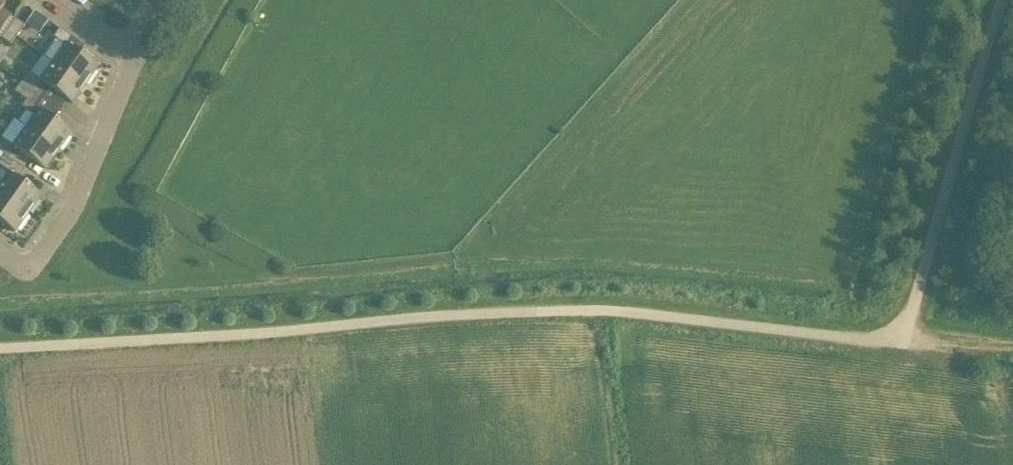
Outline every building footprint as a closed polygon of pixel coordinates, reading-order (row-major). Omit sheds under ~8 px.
[(11,16),(1,9),(4,4),(0,1),(0,31),(11,16)] [(18,35),(7,28),(0,38),(10,45),(18,35)] [(53,37),(55,39),(44,55),(85,84),(98,66),(74,49),(79,42),(59,28),(53,37)] [(52,62),(39,80),(28,72),(21,82),(41,96),(48,86),(72,103),(85,84),(44,55),(44,56),(52,62)] [(11,90),(17,83),(0,69),(0,80),(11,90)] [(26,127),(58,150),(71,131),(35,105),(41,96),(21,82),(14,91),(25,100),(21,106),(34,115),(26,127)] [(58,150),(26,127),(13,145),(1,137),(0,139),(0,151),(4,154),(15,162),(15,161),(21,152),(45,169),(58,150)] [(15,162),(4,154),(0,159),(0,166),(8,172),(0,184),(0,193),(28,213),(41,195),(18,178),(25,168),(15,161),(15,162)] [(0,193),(0,221),(15,232),(28,213),(0,193)]
